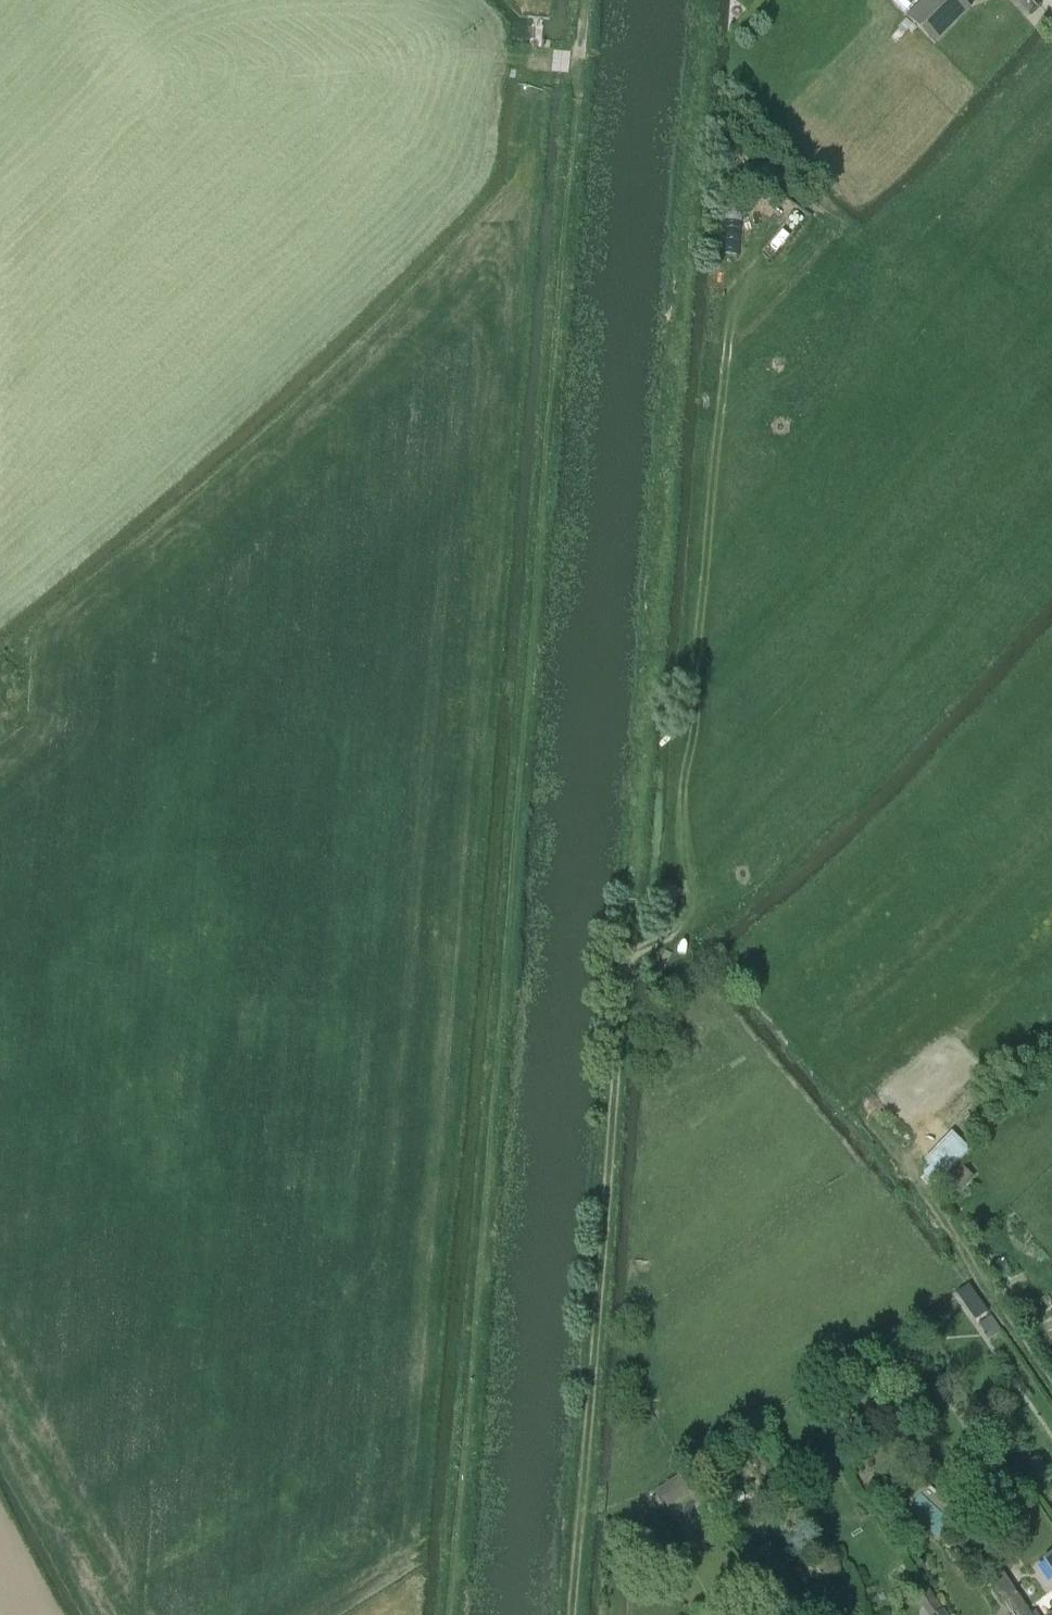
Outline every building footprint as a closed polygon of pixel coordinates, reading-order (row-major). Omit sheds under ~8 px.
[(969,10),(958,0),(925,0),(907,17),(934,44),(969,10)] [(1037,9),(1047,0),(1028,0),(1037,9)] [(742,214),(731,213),(730,233),(741,234),(742,214)] [(951,1131),(924,1160),(930,1166),(922,1174),(935,1186),(941,1178),(943,1180),(971,1150),(951,1131)] [(953,1197),(973,1177),(960,1164),(940,1184),(953,1197)] [(967,1283),(955,1294),(978,1319),(990,1308),(967,1283)] [(988,1317),(978,1325),(988,1339),(998,1332),(988,1317)] [(679,1476),(663,1488),(675,1505),(691,1494),(690,1493),(694,1491),(681,1472),(678,1475),(679,1476)] [(1042,1560),(1051,1575),(1051,1553),(1042,1560)] [(1020,1599),(1002,1572),(989,1580),(1011,1614),(1031,1614),(1020,1599)] [(942,1610),(923,1583),(909,1593),(921,1611),(924,1609),(928,1614),(945,1614),(942,1610)]
